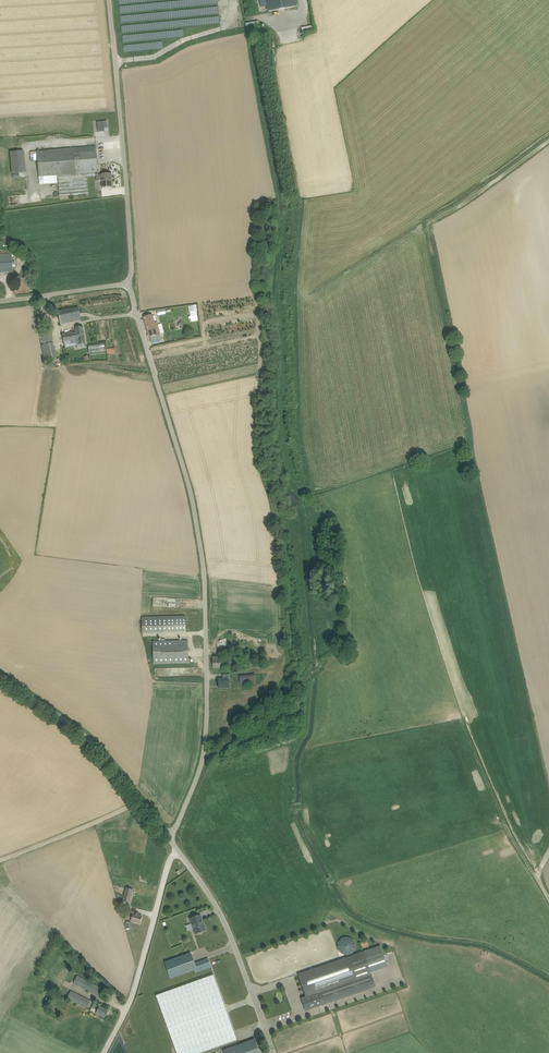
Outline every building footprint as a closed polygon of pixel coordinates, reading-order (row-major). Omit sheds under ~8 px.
[(284,8),(296,6),(295,0),(267,0),(269,11),(284,8)] [(98,132),(105,131),(104,128),(107,128),(107,121),(97,122),(98,132)] [(49,177),(58,176),(98,172),(96,147),(37,152),(39,178),(49,177)] [(12,174),(26,173),(25,152),(11,153),(12,174)] [(97,175),(98,175),(98,174),(98,172),(58,176),(58,183),(60,197),(89,195),(87,177),(97,176),(97,175)] [(103,187),(112,187),(112,182),(111,182),(111,174),(102,175),(98,175),(97,175),(97,176),(97,181),(102,181),(103,187)] [(13,272),(12,264),(15,264),(15,261),(12,261),(12,253),(0,254),(0,273),(13,272)] [(58,312),(60,325),(81,320),(79,307),(58,312)] [(154,323),(152,315),(144,317),(149,337),(150,337),(151,342),(161,339),(157,322),(154,323)] [(78,345),(85,343),(83,327),(75,328),(76,330),(74,330),(74,331),(62,334),(65,348),(78,346),(78,345)] [(44,345),(43,345),(46,359),(57,357),(53,335),(42,337),(44,345)] [(89,353),(106,351),(105,344),(88,346),(89,353)] [(142,633),(186,632),(186,616),(142,618),(142,633)] [(264,631),(264,636),(269,636),(269,626),(260,627),(260,631),(264,631)] [(188,663),(188,640),(153,641),(154,664),(188,663)] [(240,675),(241,685),(258,684),(257,674),(240,675)] [(218,680),(218,689),(228,689),(228,680),(218,680)] [(123,901),(130,903),(133,890),(126,888),(123,901)] [(139,913),(131,911),(129,918),(131,919),(131,921),(140,924),(142,916),(138,915),(139,913)] [(194,929),(196,934),(198,933),(199,935),(204,933),(203,931),(206,930),(204,925),(203,925),(201,920),(202,919),(200,915),(190,918),(191,923),(187,924),(189,931),(194,929)] [(341,936),(338,952),(354,955),(357,939),(341,936)] [(170,978),(196,968),(191,953),(165,962),(170,978)] [(357,977),(350,956),(298,974),(306,996),(301,998),(306,1011),(376,987),(370,972),(357,977)] [(102,988),(77,975),(73,983),(98,996),(102,988)] [(210,976),(156,995),(177,1052),(200,1052),(237,1040),(214,975),(210,976)] [(91,1001),(71,991),(67,999),(87,1009),(91,1001)] [(108,1011),(99,1006),(94,1003),(90,1011),(96,1013),(105,1018),(108,1011)] [(253,1052),(260,1052),(255,1039),(248,1041),(253,1052)]
